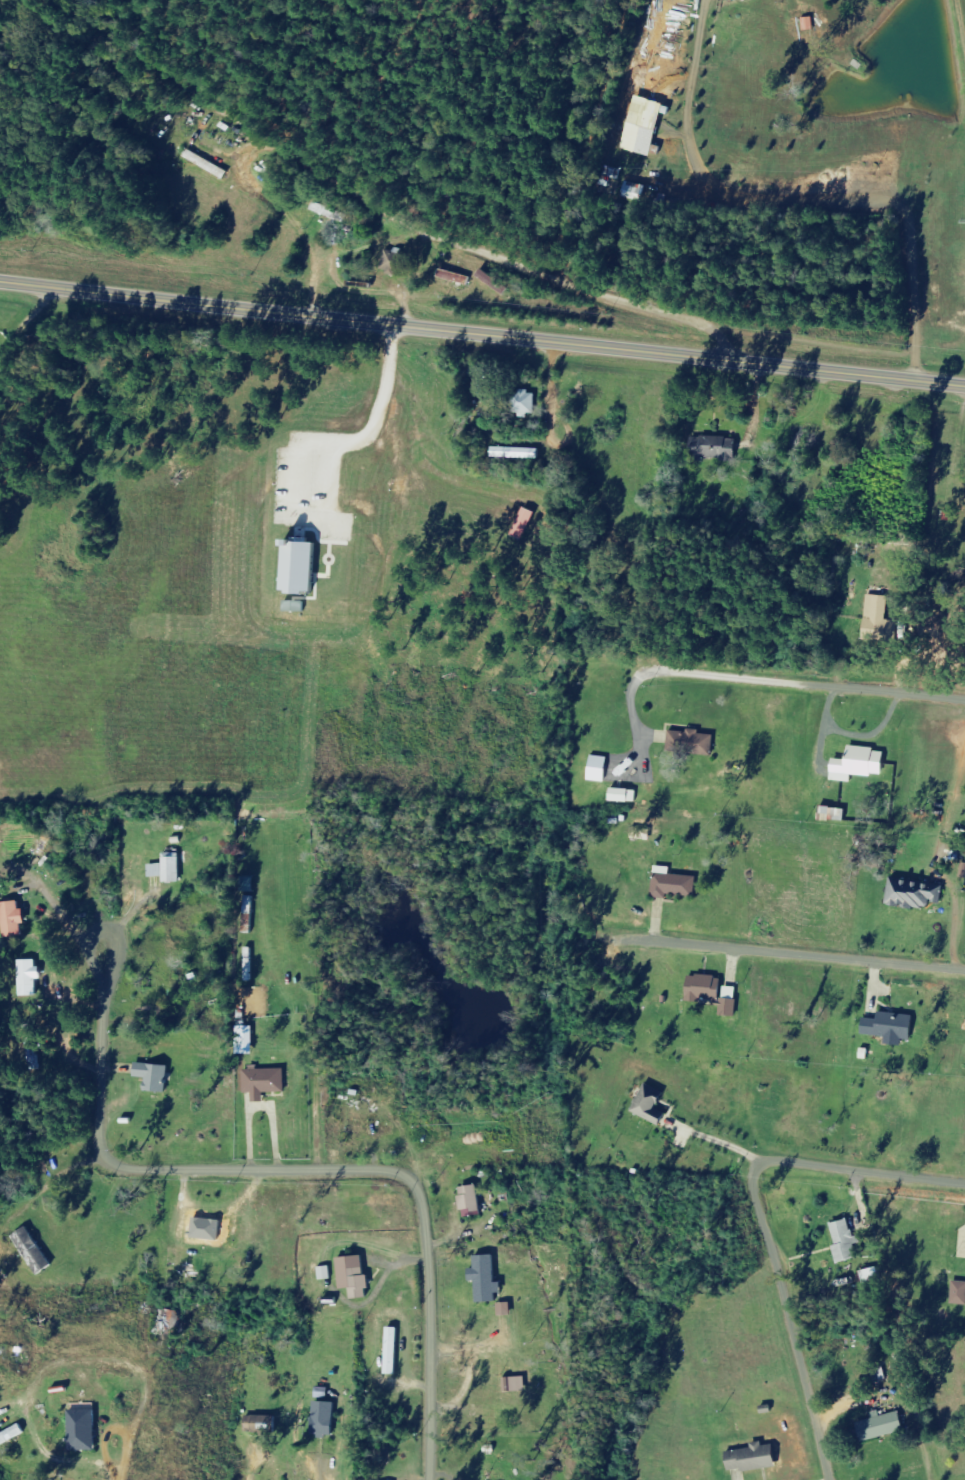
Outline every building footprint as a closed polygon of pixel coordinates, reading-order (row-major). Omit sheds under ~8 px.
[(626,199),(645,201),(647,185),(628,183),(626,199)] [(471,286),(473,278),(444,270),(442,278),(471,286)] [(518,415),(539,416),(540,393),(519,391),(518,415)] [(694,460),(739,460),(740,438),(694,438),(694,460)] [(527,541),(539,514),(526,508),(515,536),(527,541)] [(287,595),(318,596),(320,544),(289,543),(287,595)] [(891,598),(870,596),(867,640),(886,641),(886,639),(900,640),(901,622),(889,621),(891,598)] [(307,614),(307,604),(288,603),(288,613),(307,614)] [(716,755),(716,736),(702,735),(702,732),(672,731),(671,752),(716,755)] [(854,783),(855,774),(886,776),(889,751),(853,748),(852,760),(836,759),(834,781),(854,783)] [(611,758),(594,756),(592,781),(608,783),(611,758)] [(639,790),(615,789),(615,802),(639,803),(639,790)] [(652,842),(654,831),(636,827),(634,838),(652,842)] [(183,882),(182,857),(165,858),(166,883),(183,882)] [(150,865),(151,879),(166,877),(164,864),(150,865)] [(672,875),(673,868),(658,867),(654,898),(672,900),(673,895),(697,898),(699,878),(672,875)] [(891,906),(933,909),(933,902),(943,903),(945,882),(892,879),(891,906)] [(24,924),(30,923),(28,909),(22,910),(22,901),(2,903),(5,938),(25,936),(24,924)] [(21,996),(39,996),(39,980),(44,979),(44,967),(39,967),(38,960),(20,960),(21,996)] [(740,1000),(724,999),(726,978),(691,975),(689,1001),(724,1003),(723,1015),(739,1017),(740,1000)] [(866,1019),(865,1036),(915,1039),(916,1015),(881,1013),(880,1019),(866,1019)] [(256,1027),(239,1027),(239,1055),(255,1055),(256,1027)] [(148,1092),(170,1093),(171,1065),(138,1064),(137,1078),(148,1078),(148,1092)] [(288,1093),(288,1068),(246,1069),(247,1094),(255,1094),(255,1102),(269,1102),(269,1093),(288,1093)] [(665,1126),(670,1115),(660,1110),(668,1095),(647,1085),(634,1112),(665,1126)] [(465,1218),(484,1215),(479,1186),(460,1189),(465,1218)] [(839,1264),(859,1259),(856,1245),(859,1244),(852,1220),(832,1225),(838,1246),(835,1247),(839,1264)] [(54,1267),(32,1226),(16,1235),(38,1276),(54,1267)] [(372,1297),(367,1256),(340,1259),(343,1290),(353,1289),(354,1299),(372,1297)] [(498,1283),(497,1256),(477,1256),(477,1269),(472,1269),(472,1282),(479,1282),(480,1303),(500,1302),(499,1294),(505,1294),(504,1283),(498,1283)] [(333,1280),(331,1267),(319,1268),(321,1281),(333,1280)] [(881,1285),(881,1270),(864,1270),(865,1285),(881,1285)] [(955,1282),(954,1305),(964,1305),(964,1282),(955,1282)] [(502,1316),(514,1315),(513,1304),(501,1304),(502,1316)] [(399,1376),(401,1329),(390,1328),(388,1375),(399,1376)] [(315,1437),(337,1437),(338,1403),(316,1402),(315,1437)] [(71,1411),(73,1452),(100,1451),(98,1410),(71,1411)] [(875,1420),(861,1423),(865,1442),(908,1433),(903,1412),(883,1417),(881,1411),(874,1413),(875,1420)] [(276,1431),(275,1416),(248,1417),(249,1432),(276,1431)] [(0,1433),(0,1447),(28,1436),(24,1425),(1,1435),(0,1433)] [(754,1449),(731,1452),(733,1473),(781,1466),(778,1445),(766,1446),(766,1442),(754,1443),(754,1449)]
